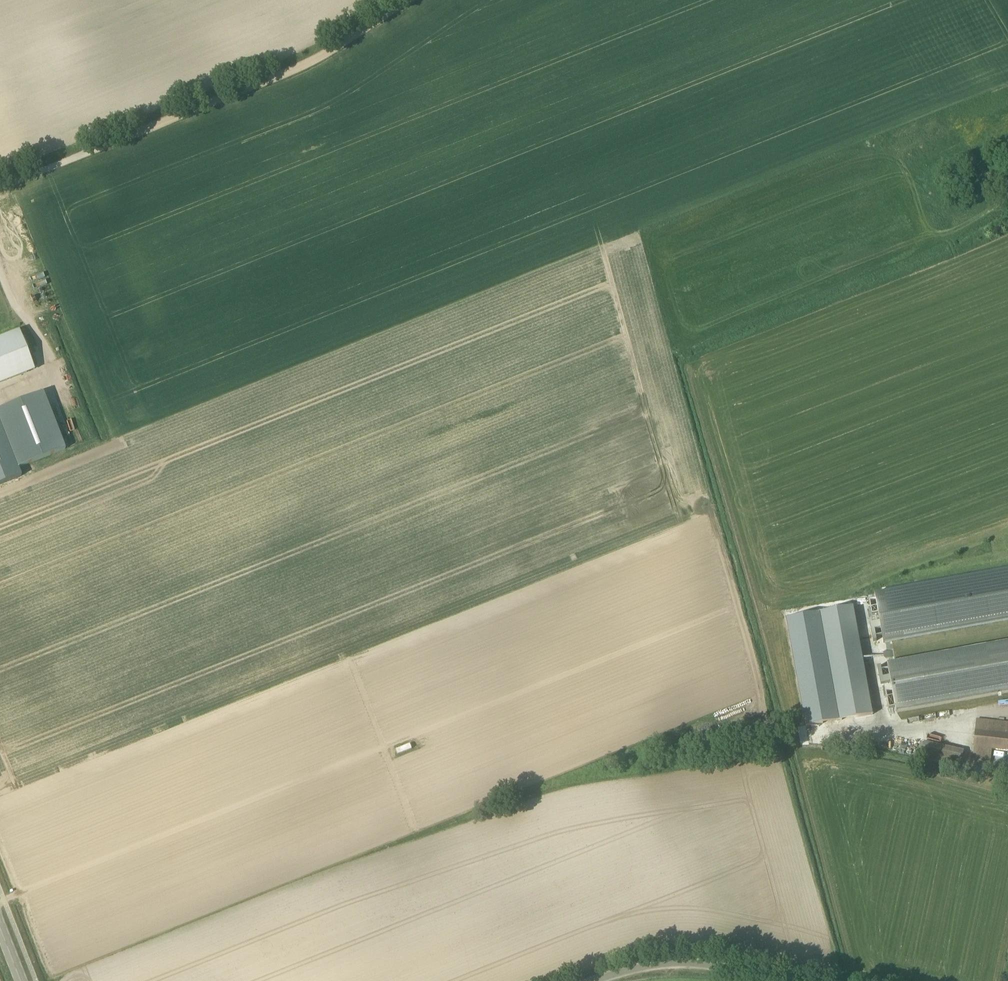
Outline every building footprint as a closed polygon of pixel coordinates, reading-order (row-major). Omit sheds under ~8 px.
[(34,369),(19,331),(0,339),(0,383),(34,369)] [(17,468),(0,425),(0,475),(17,468)] [(875,594),(876,601),(870,602),(872,616),(879,615),(880,623),(870,624),(873,642),(877,641),(876,638),(882,637),(883,643),(1007,621),(1007,570),(875,594)] [(853,606),(821,612),(841,721),(873,715),(853,606)] [(806,726),(841,721),(821,612),(787,618),(806,726)] [(887,663),(888,669),(881,670),(881,666),(877,667),(881,684),(891,682),(892,691),(886,692),(889,709),(892,708),(893,711),(1007,690),(1007,641),(887,663)] [(1007,751),(1007,723),(976,719),(973,747),(974,747),(973,756),(973,760),(991,762),(992,749),(1007,751)] [(924,742),(922,759),(962,764),(964,747),(924,742)]
